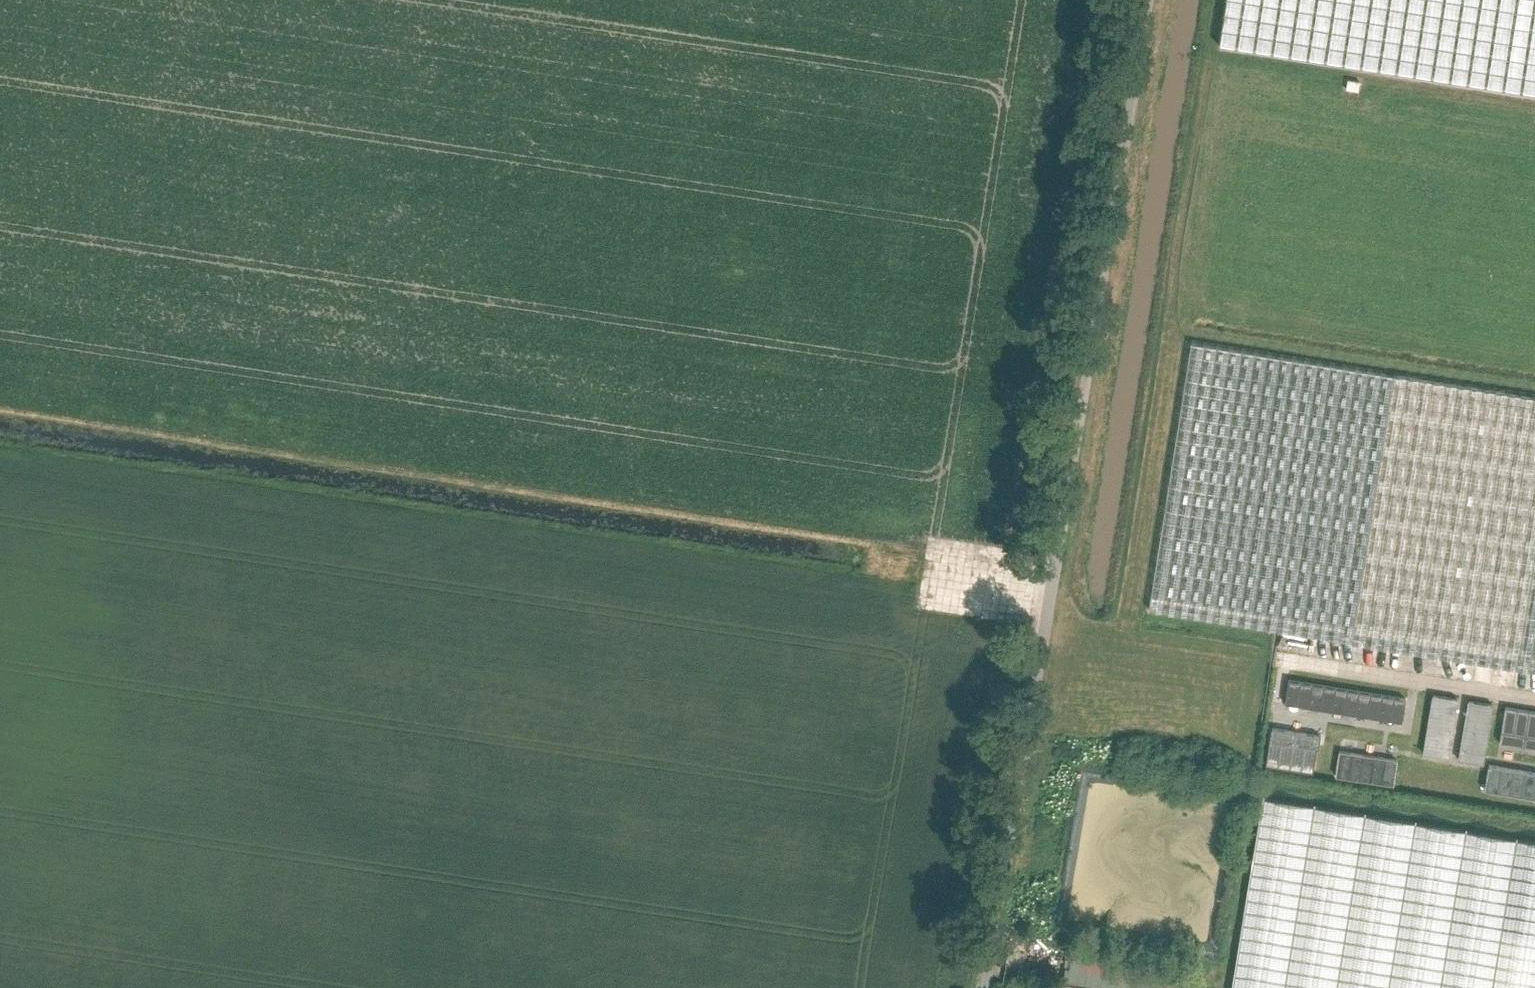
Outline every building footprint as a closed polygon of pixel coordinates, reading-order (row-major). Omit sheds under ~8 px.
[(1219,47),(1534,97),(1534,0),(1226,0),(1219,47)] [(1205,343),(1192,342),(1149,608),(1534,670),(1534,396),(1205,343)] [(1285,703),(1308,707),(1312,683),(1289,680),(1285,703)] [(1332,710),(1335,687),(1312,683),(1308,707),(1332,710)] [(1359,691),(1335,687),(1332,710),(1355,714),(1359,691)] [(1359,691),(1355,714),(1379,718),(1382,695),(1359,691)] [(1379,718),(1402,722),(1406,698),(1382,695),(1379,718)] [(1432,695),(1428,718),(1427,724),(1453,728),(1458,700),(1432,695)] [(1462,730),(1488,734),(1493,705),(1467,701),(1462,730)] [(1529,711),(1516,709),(1505,707),(1500,742),(1523,746),(1529,711)] [(1523,746),(1534,748),(1534,712),(1529,711),(1523,746)] [(1453,728),(1427,724),(1422,753),(1448,758),(1453,728)] [(1269,727),(1263,763),(1307,769),(1309,754),(1286,750),(1289,731),(1269,727)] [(1488,734),(1462,730),(1457,759),(1483,764),(1488,734)] [(1397,759),(1340,751),(1336,775),(1393,783),(1397,759)] [(1488,766),(1484,790),(1521,796),(1523,784),(1534,786),(1534,774),(1488,766)] [(1523,784),(1521,796),(1534,798),(1534,786),(1523,784)] [(1265,797),(1260,821),(1233,987),(1534,987),(1534,841),(1265,797)]
